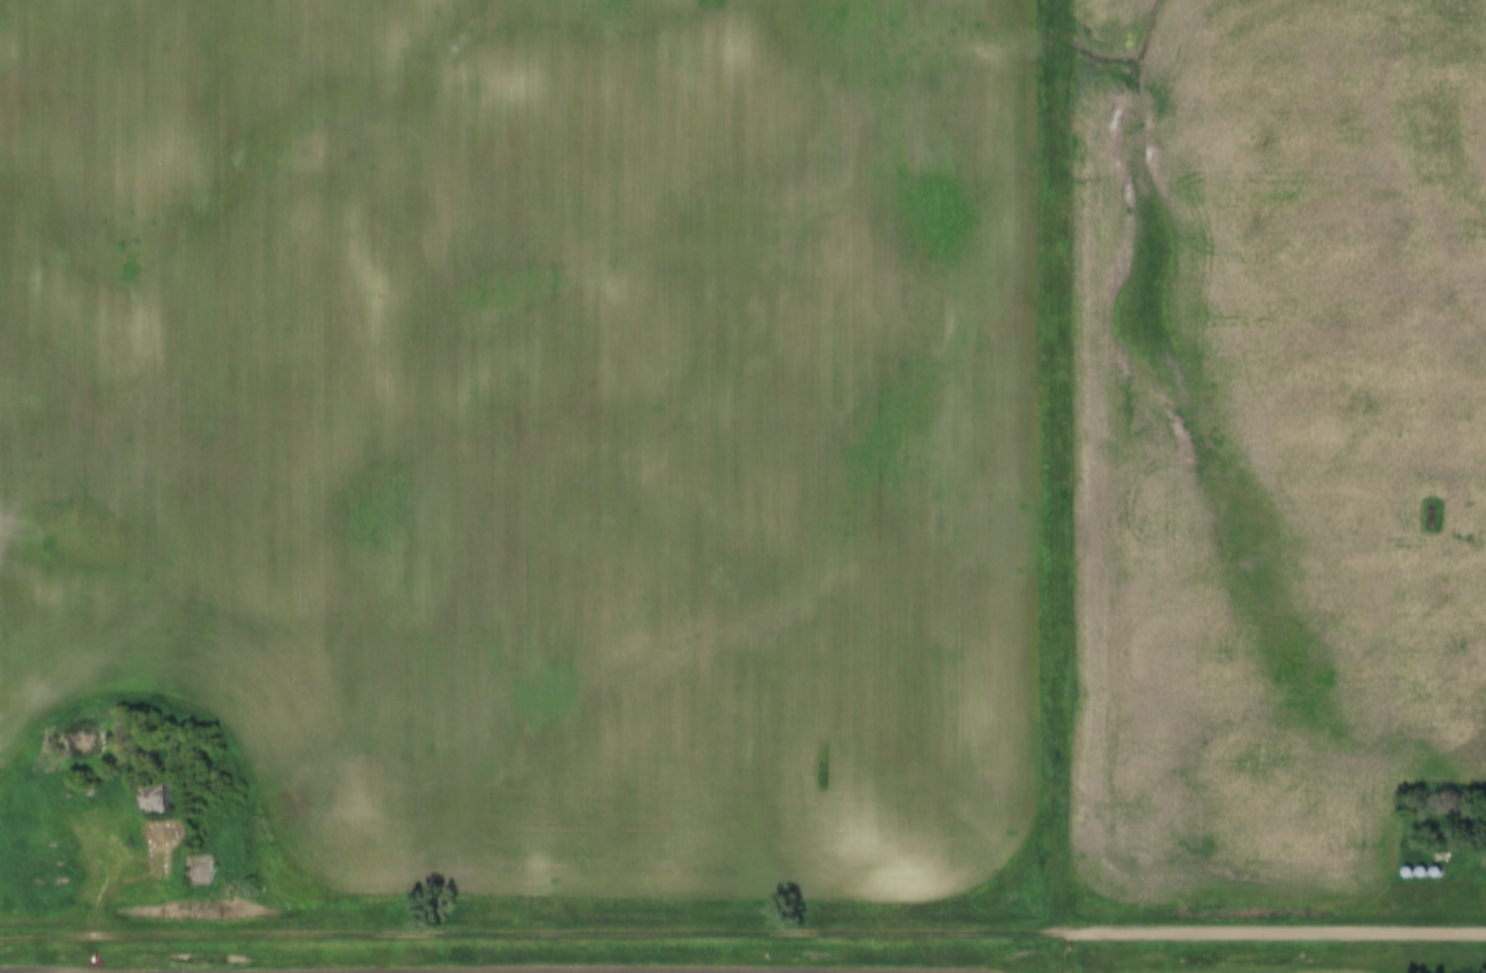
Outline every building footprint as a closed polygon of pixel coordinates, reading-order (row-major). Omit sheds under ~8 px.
[(168,799),(152,799),(152,813),(168,813),(168,799)] [(213,871),(199,863),(190,881),(204,888),(213,871)]
